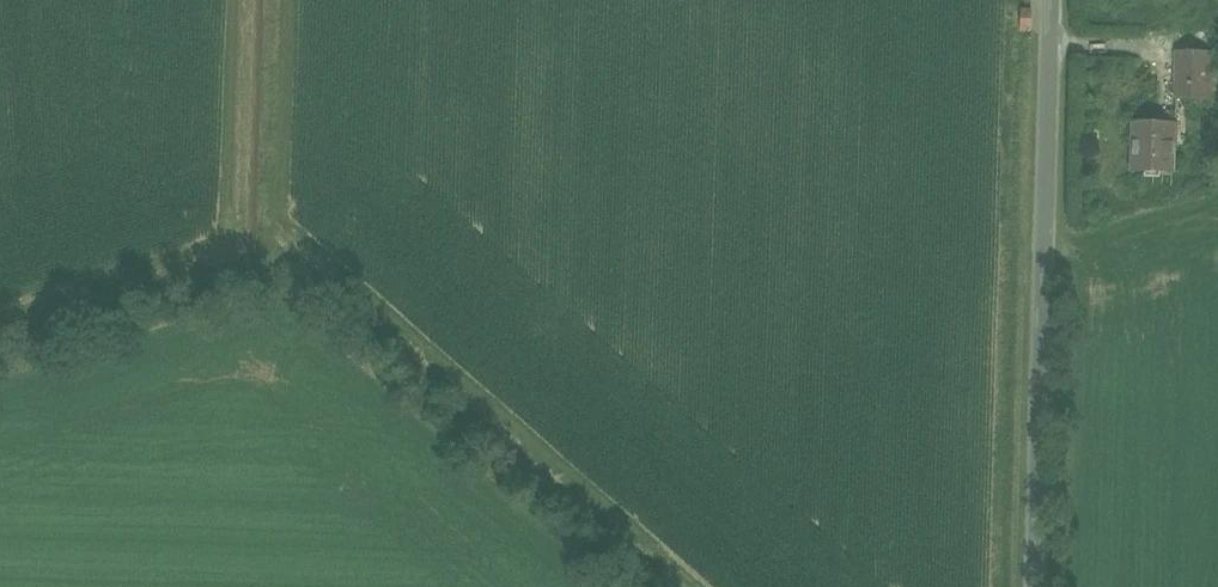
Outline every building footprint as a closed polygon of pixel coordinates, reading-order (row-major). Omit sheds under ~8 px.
[(1033,12),(1023,11),(1023,30),(1032,31),(1033,12)] [(1213,53),(1178,53),(1179,102),(1213,101),(1213,53)] [(1178,125),(1137,124),(1135,174),(1176,175),(1178,125)]
